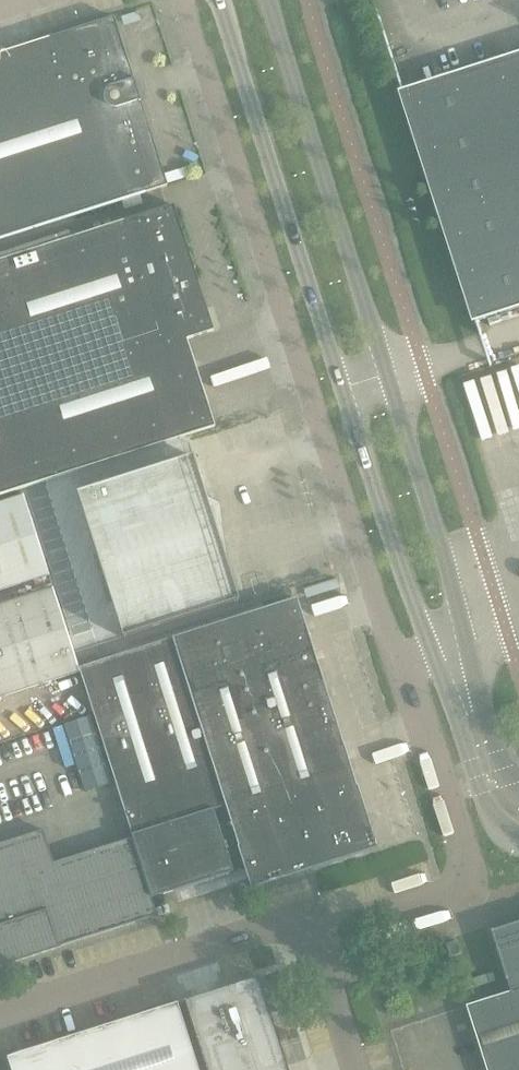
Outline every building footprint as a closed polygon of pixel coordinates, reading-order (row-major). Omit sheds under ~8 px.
[(168,186),(114,18),(0,55),(0,240),(168,186)] [(475,323),(518,309),(518,53),(401,91),(436,199),(433,200),(437,215),(440,214),(475,323)] [(174,206),(0,262),(0,497),(216,428),(187,340),(214,331),(174,206)] [(210,526),(206,497),(194,458),(79,495),(124,638),(239,602),(227,562),(223,532),(210,526)] [(50,576),(24,497),(0,505),(0,592),(50,576)] [(80,673),(54,589),(0,606),(0,698),(80,673)] [(133,839),(152,899),(245,869),(252,890),(379,849),(299,598),(79,667),(133,836),(133,839)] [(152,899),(133,839),(54,864),(44,831),(0,845),(0,965),(0,966),(0,968),(61,948),(61,947),(157,916),(152,899)] [(492,932),(511,992),(466,1007),(486,1069),(518,1069),(518,924),(492,932)] [(461,955),(457,942),(447,946),(451,958),(461,955)] [(184,1002),(186,1008),(206,1069),(289,1069),(287,1064),(275,1026),(259,978),(184,1002)] [(11,1069),(199,1069),(178,1004),(8,1058),(11,1069)]
